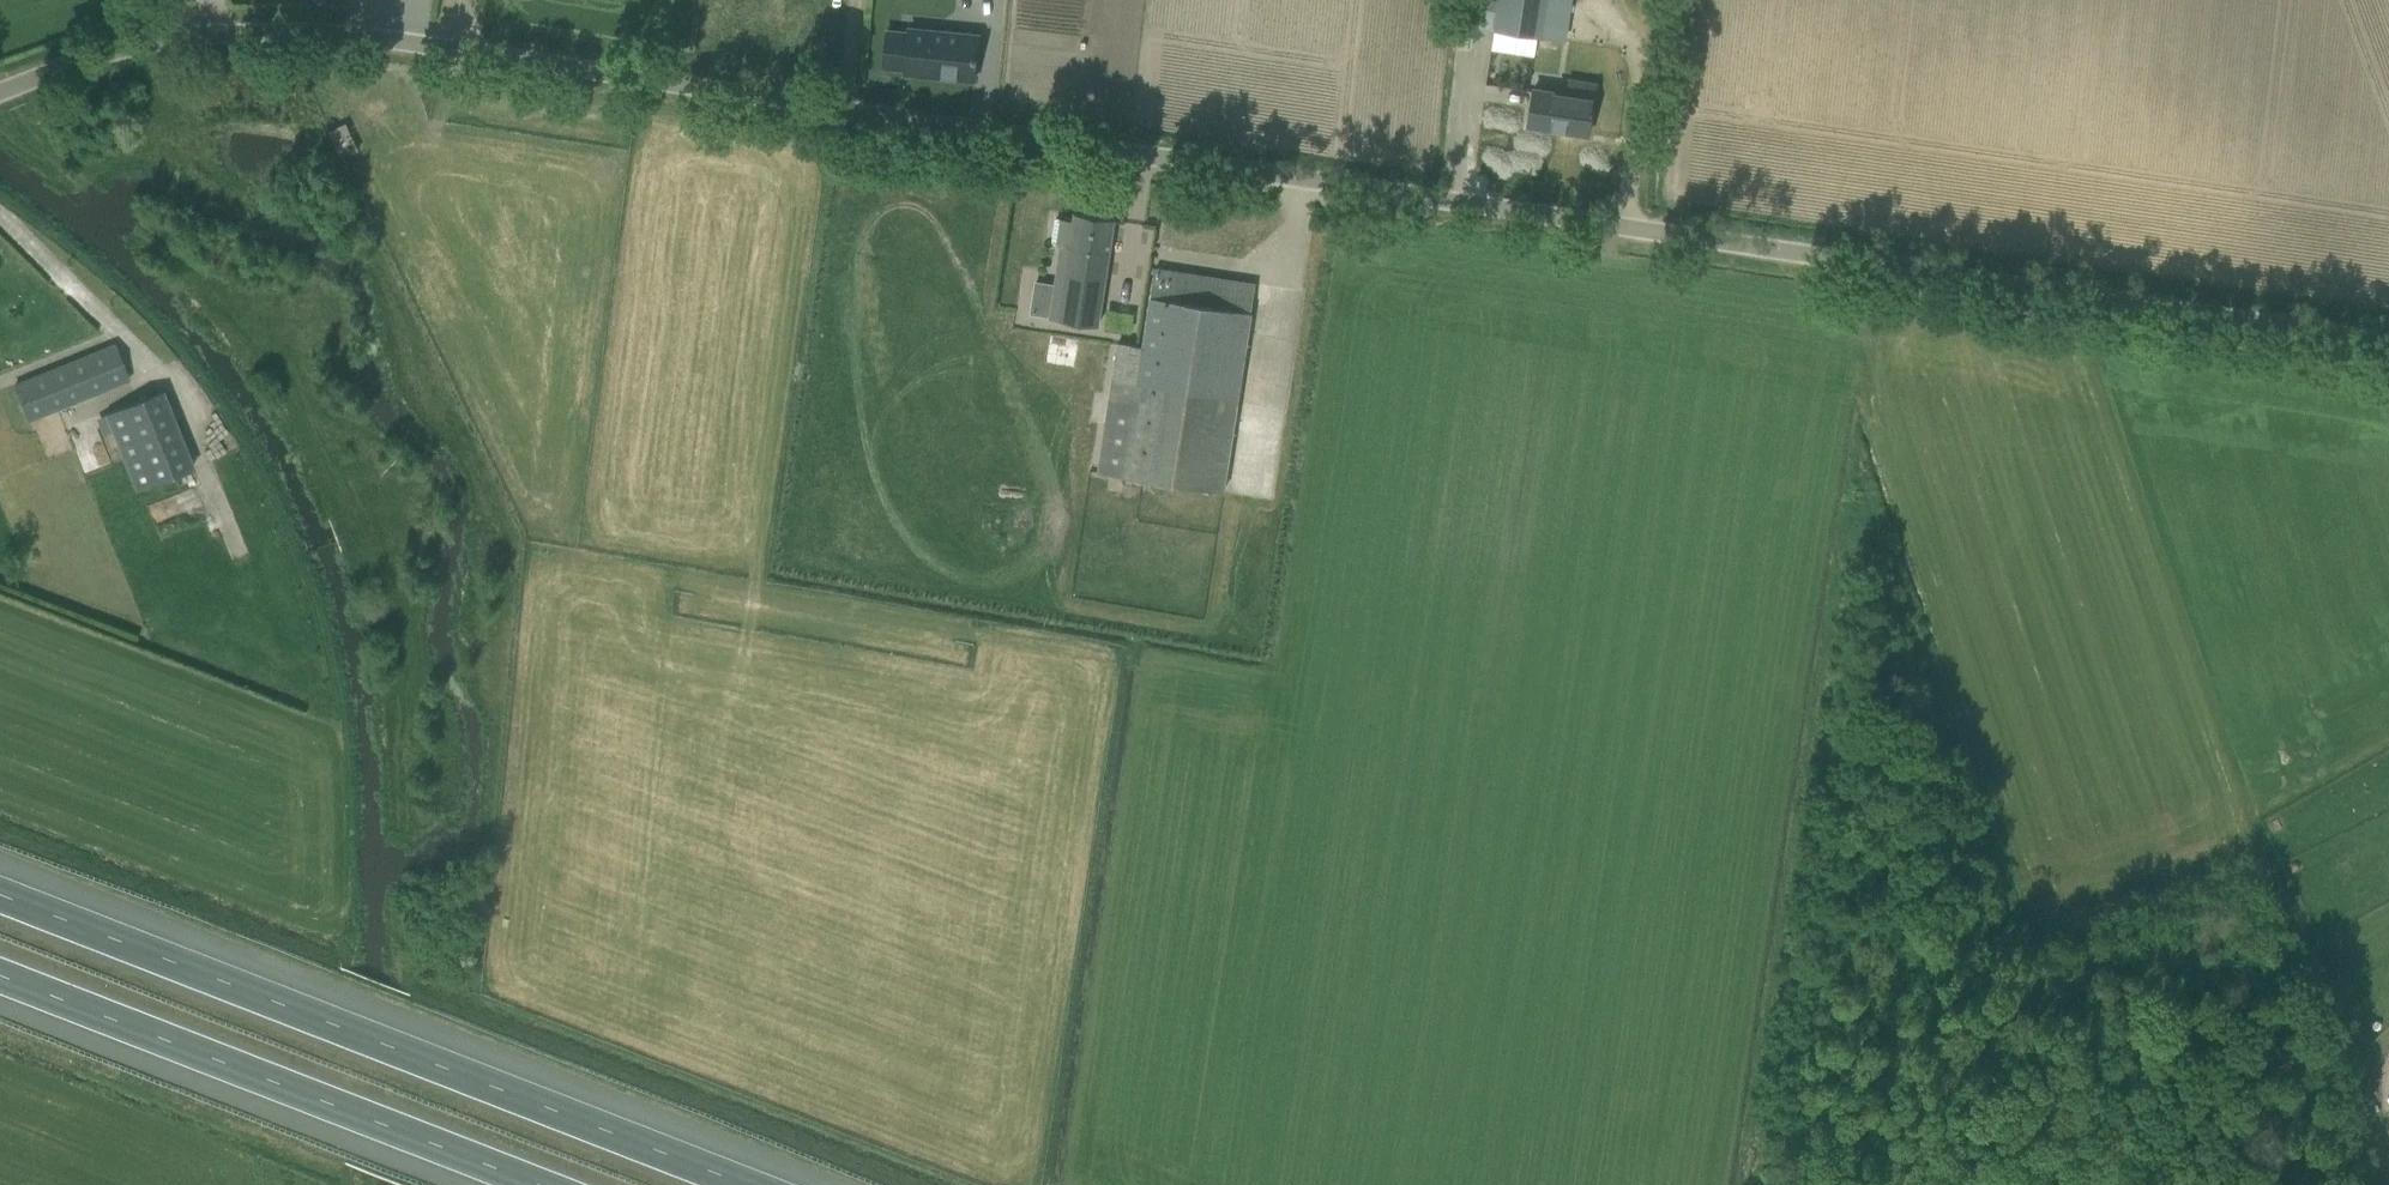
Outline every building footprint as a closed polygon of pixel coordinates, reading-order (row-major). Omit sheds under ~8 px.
[(1543,38),(1548,0),(1502,0),(1497,31),(1543,38)] [(905,74),(974,81),(979,36),(955,34),(910,29),(909,34),(887,32),(884,67),(906,69),(905,74)] [(1528,125),(1589,135),(1597,83),(1566,79),(1564,93),(1534,88),(1528,125)] [(1051,315),(1098,323),(1115,219),(1075,213),(1074,221),(1056,218),(1052,243),(1062,244),(1051,315)] [(1118,343),(1098,472),(1224,492),(1256,284),(1156,269),(1143,347),(1118,343)] [(13,385),(28,422),(130,381),(115,343),(13,385)] [(111,432),(135,492),(195,467),(163,390),(104,415),(104,416),(96,419),(103,435),(111,432)] [(1093,1172),(1078,1172),(1078,1184),(1092,1184),(1093,1172)]
